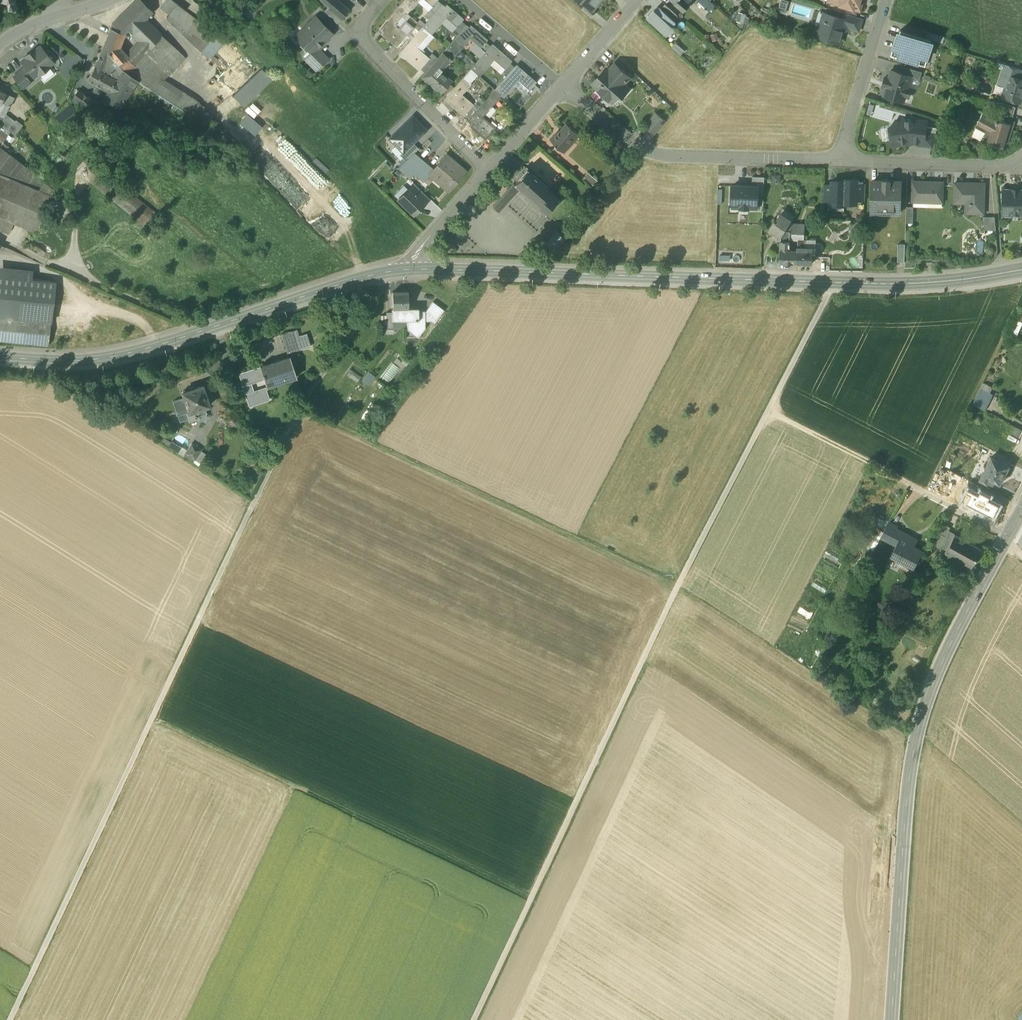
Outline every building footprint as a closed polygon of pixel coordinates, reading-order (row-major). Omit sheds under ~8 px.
[(112,24),(110,28),(120,32),(123,26),(132,35),(146,20),(153,13),(141,0),(136,0),(112,24)] [(172,0),(167,0),(161,8),(169,15),(177,4),(172,0)] [(329,6),(340,17),(347,9),(338,0),(323,0),(329,6)] [(398,6),(405,12),(407,14),(419,0),(403,0),(398,6)] [(430,8),(435,12),(442,4),(438,0),(437,0),(432,6),(430,8)] [(580,2),(581,1),(586,5),(593,11),(593,10),(602,0),(578,0),(580,2)] [(682,10),(688,4),(683,0),(671,0),(682,10)] [(711,12),(715,6),(708,0),(700,0),(699,1),(711,12)] [(782,0),(781,0),(778,12),(786,14),(789,2),(782,0)] [(830,2),(860,11),(863,0),(830,0),(830,2)] [(193,2),(186,11),(196,18),(203,9),(193,2)] [(169,15),(167,18),(199,50),(208,55),(219,41),(186,11),(177,4),(169,15)] [(435,12),(422,27),(431,35),(446,18),(456,27),(462,21),(463,19),(446,4),(445,6),(442,4),(435,12)] [(593,11),(586,5),(582,10),(592,18),(596,13),(593,10),(593,11)] [(678,17),(665,5),(661,9),(674,21),(678,17)] [(329,6),(325,10),(336,22),(340,17),(329,6)] [(398,6),(379,28),(383,31),(381,34),(397,47),(398,45),(406,37),(407,35),(395,24),(405,12),(398,6)] [(661,9),(659,8),(656,12),(654,10),(647,17),(667,35),(673,28),(672,26),(675,22),(674,21),(661,9)] [(844,19),(828,14),(826,21),(823,20),(819,32),(829,35),(827,40),(839,43),(843,31),(849,28),(859,31),(862,18),(845,13),(844,19)] [(747,15),(739,14),(737,25),(744,26),(745,24),(748,24),(750,19),(746,19),(747,15)] [(316,15),(302,28),(302,39),(300,40),(311,52),(312,52),(317,47),(332,32),(316,15)] [(163,37),(146,20),(132,35),(138,42),(129,52),(140,61),(146,55),(163,37)] [(456,27),(454,29),(459,33),(466,25),(462,21),(456,27)] [(469,27),(466,25),(459,33),(446,48),(455,56),(470,39),(480,48),(486,42),(487,40),(470,25),(469,27)] [(129,52),(125,56),(117,48),(123,33),(120,32),(110,28),(103,47),(103,48),(118,65),(119,65),(122,68),(128,74),(140,61),(129,52)] [(429,58),(417,47),(427,35),(420,29),(410,41),(403,49),(401,51),(405,55),(403,57),(419,70),(428,60),(429,58)] [(928,48),(931,40),(926,38),(901,30),(898,39),(897,39),(894,49),(897,51),(895,58),(920,65),(922,58),(927,60),(931,49),(928,48)] [(927,32),(926,38),(931,40),(943,43),(945,37),(927,32)] [(720,39),(717,34),(711,37),(713,42),(720,39)] [(163,37),(146,55),(166,74),(183,56),(163,37)] [(406,37),(398,45),(403,49),(410,41),(406,37)] [(480,48),(479,50),(483,54),(491,46),(486,42),(480,48)] [(683,50),(676,43),(671,47),(679,54),(683,50)] [(493,48),(491,46),(483,54),(471,69),(478,75),(480,77),(495,60),(505,69),(510,63),(512,61),(495,46),(493,48)] [(317,47),(312,52),(311,52),(305,57),(317,69),(328,58),(317,47)] [(31,56),(29,56),(22,62),(34,78),(39,74),(40,75),(49,68),(48,67),(53,63),(40,48),(34,52),(33,54),(32,55),(31,56)] [(118,65),(103,48),(100,55),(107,60),(121,76),(124,71),(118,65)] [(451,82),(439,71),(449,58),(443,52),(432,64),(425,73),(423,75),(427,78),(425,81),(441,94),(442,92),(450,84),(451,82)] [(107,60),(100,55),(95,67),(88,81),(108,92),(115,84),(117,81),(101,72),(107,60)] [(166,74),(146,55),(140,61),(128,74),(145,86),(145,87),(154,92),(192,117),(193,116),(198,120),(207,111),(160,81),(166,74)] [(465,63),(470,68),(475,62),(470,58),(465,63)] [(428,60),(420,68),(425,73),(432,64),(428,60)] [(505,69),(503,72),(507,76),(515,67),(510,63),(505,69)] [(614,63),(606,72),(604,70),(604,71),(605,72),(599,79),(598,77),(592,84),(598,90),(597,91),(609,101),(616,93),(621,97),(627,91),(622,86),(630,78),(614,63)] [(1021,69),(1005,64),(1001,77),(1008,79),(1009,76),(1019,79),(1021,69)] [(507,76),(495,90),(502,97),(504,98),(519,81),(529,90),(534,84),(536,82),(519,67),(517,69),(515,67),(507,76)] [(923,72),(905,67),(902,74),(911,77),(920,80),(923,72)] [(447,96),(445,99),(449,102),(447,104),(463,117),(472,107),(474,105),(462,95),(472,84),(471,83),(478,75),(471,69),(454,88),(447,96)] [(128,74),(124,71),(121,76),(117,81),(115,84),(130,93),(127,98),(133,103),(145,86),(128,74)] [(902,74),(891,71),(888,78),(885,77),(884,83),(887,84),(883,96),(899,101),(901,96),(908,99),(911,89),(908,88),(911,77),(902,74)] [(30,83),(22,72),(14,78),(22,89),(30,83)] [(233,99),(243,109),(272,82),(262,72),(233,99)] [(1009,76),(1008,79),(1002,97),(1013,100),(1014,102),(1018,104),(1020,102),(1021,97),(1021,79),(1019,79),(1009,76)] [(115,84),(108,92),(104,100),(118,109),(127,98),(130,93),(115,84)] [(450,84),(442,92),(447,96),(454,88),(450,84)] [(529,90),(527,93),(531,97),(539,88),(534,84),(529,90)] [(469,120),(467,122),(471,125),(470,127),(485,140),(494,130),(495,128),(483,118),(502,97),(495,90),(477,111),(469,120)] [(94,101),(78,91),(72,99),(88,110),(94,101)] [(14,98),(6,94),(2,103),(10,107),(14,98)] [(644,100),(654,109),(659,103),(649,94),(644,100)] [(1015,107),(999,102),(997,107),(1013,116),(1015,107)] [(477,111),(472,107),(465,116),(469,120),(477,111)] [(666,121),(656,112),(644,126),(655,135),(666,121)] [(998,119),(998,120),(996,120),(983,113),(977,123),(991,131),(988,142),(1006,148),(1013,125),(1004,122),(1004,121),(1004,120),(1003,118),(1002,118),(1000,118),(999,118),(998,119)] [(240,125),(256,136),(263,127),(247,115),(240,125)] [(426,130),(413,117),(390,139),(403,153),(413,143),(426,130)] [(904,119),(900,124),(896,121),(892,127),(889,127),(892,146),(894,145),(896,147),(898,145),(900,144),(902,143),(907,142),(908,144),(910,145),(912,143),(912,142),(918,143),(919,136),(922,134),(925,134),(926,133),(927,122),(914,120),(910,124),(904,119)] [(10,126),(3,123),(0,130),(0,140),(5,142),(9,132),(18,135),(22,124),(12,120),(10,126)] [(579,135),(567,124),(558,134),(556,133),(550,140),(555,144),(554,145),(561,151),(570,140),(572,142),(579,135)] [(494,130),(487,138),(491,142),(499,134),(494,130)] [(925,134),(922,134),(919,136),(918,143),(919,144),(932,146),(935,135),(926,133),(925,134)] [(419,148),(413,143),(403,153),(400,155),(406,161),(414,153),(419,148)] [(8,234),(13,222),(36,232),(54,189),(0,148),(0,230),(8,234)] [(406,161),(398,168),(409,179),(414,173),(424,181),(429,174),(433,169),(414,153),(406,161)] [(433,169),(429,174),(442,185),(441,186),(448,192),(465,171),(458,165),(457,167),(444,156),(433,169)] [(157,214),(95,162),(84,175),(147,226),(157,214)] [(560,199),(526,169),(493,207),(499,212),(519,189),(547,214),(560,199)] [(597,181),(587,173),(583,177),(593,185),(597,181)] [(753,177),(752,188),(759,188),(758,195),(763,195),(764,177),(753,177)] [(857,180),(844,180),(844,182),(844,204),(857,204),(857,201),(857,184),(857,180)] [(901,182),(889,181),(889,180),(883,180),(883,181),(872,181),(871,213),(900,214),(901,182)] [(844,182),(832,181),(832,185),(831,185),(831,202),(831,205),(844,206),(844,204),(844,182)] [(943,183),(913,182),(912,202),(942,203),(943,183)] [(424,202),(414,193),(419,188),(413,183),(408,188),(398,199),(413,215),(425,203),(424,202)] [(985,184),(955,183),(954,203),(969,204),(969,213),(983,214),(985,184)] [(865,184),(857,184),(857,201),(865,201),(865,184)] [(831,185),(824,185),(823,202),(831,202),(831,185)] [(752,188),(732,186),(731,205),(740,205),(740,208),(757,209),(758,195),(759,188),(752,188)] [(428,198),(419,188),(414,193),(424,202),(428,198)] [(1003,191),(1003,206),(1005,206),(1004,213),(1018,213),(1018,215),(1021,215),(1021,191),(1003,191)] [(780,214),(775,221),(769,230),(781,237),(784,231),(789,225),(791,222),(780,214)] [(995,218),(984,218),(984,230),(996,231),(995,218)] [(805,225),(789,225),(784,231),(790,232),(790,250),(797,251),(797,248),(798,240),(804,240),(805,225)] [(557,231),(546,245),(555,252),(566,239),(557,231)] [(784,231),(781,237),(780,263),(797,263),(797,251),(790,250),(790,232),(784,231)] [(840,235),(834,232),(829,241),(834,245),(840,235)] [(804,240),(798,240),(797,248),(806,248),(806,240),(804,240)] [(806,248),(797,248),(797,251),(797,263),(813,264),(813,258),(816,258),(816,248),(806,248)] [(51,322),(55,282),(31,279),(32,271),(0,267),(0,317),(51,322)] [(408,308),(408,292),(392,292),(392,308),(408,308)] [(433,302),(425,312),(425,321),(431,321),(434,324),(444,310),(433,302)] [(392,308),(392,312),(392,320),(393,320),(405,320),(407,320),(419,320),(418,311),(418,308),(417,308),(408,308),(392,308)] [(425,312),(425,311),(418,311),(419,320),(407,320),(407,329),(416,329),(421,333),(425,328),(425,321),(425,312)] [(48,346),(51,322),(0,317),(0,341),(48,346)] [(405,321),(405,320),(393,320),(393,329),(400,328),(405,321)] [(295,337),(283,341),(288,354),(299,350),(295,337)] [(289,357),(261,366),(260,366),(267,387),(268,387),(266,384),(283,378),(284,381),(296,377),(289,356),(289,357)] [(389,381),(400,368),(393,362),(382,376),(389,381)] [(260,366),(239,373),(238,373),(254,421),(276,413),(268,387),(267,387),(260,366)] [(348,375),(358,380),(361,375),(351,370),(348,375)] [(368,371),(362,379),(369,385),(375,376),(368,371)] [(992,388),(983,383),(980,389),(981,389),(973,405),(985,411),(993,395),(989,393),(992,388)] [(202,385),(187,390),(185,389),(183,390),(182,392),(182,394),(184,396),(189,411),(186,412),(189,421),(199,418),(198,415),(207,412),(205,406),(209,405),(208,402),(209,400),(208,398),(207,397),(206,396),(202,385)] [(1007,432),(1019,438),(1021,433),(1021,430),(1011,424),(1007,432)] [(181,447),(173,441),(170,446),(178,451),(181,447)] [(201,449),(192,443),(184,455),(192,461),(194,458),(195,459),(201,449)] [(1000,461),(991,457),(982,475),(980,479),(993,486),(995,481),(1000,484),(1004,476),(1005,476),(1010,466),(1000,460),(1000,461)] [(898,527),(889,522),(880,538),(889,543),(897,529),(898,527)] [(917,540),(897,529),(889,543),(896,546),(891,557),(912,568),(921,550),(914,546),(917,540)] [(982,549),(955,534),(945,552),(972,566),(982,549)]
